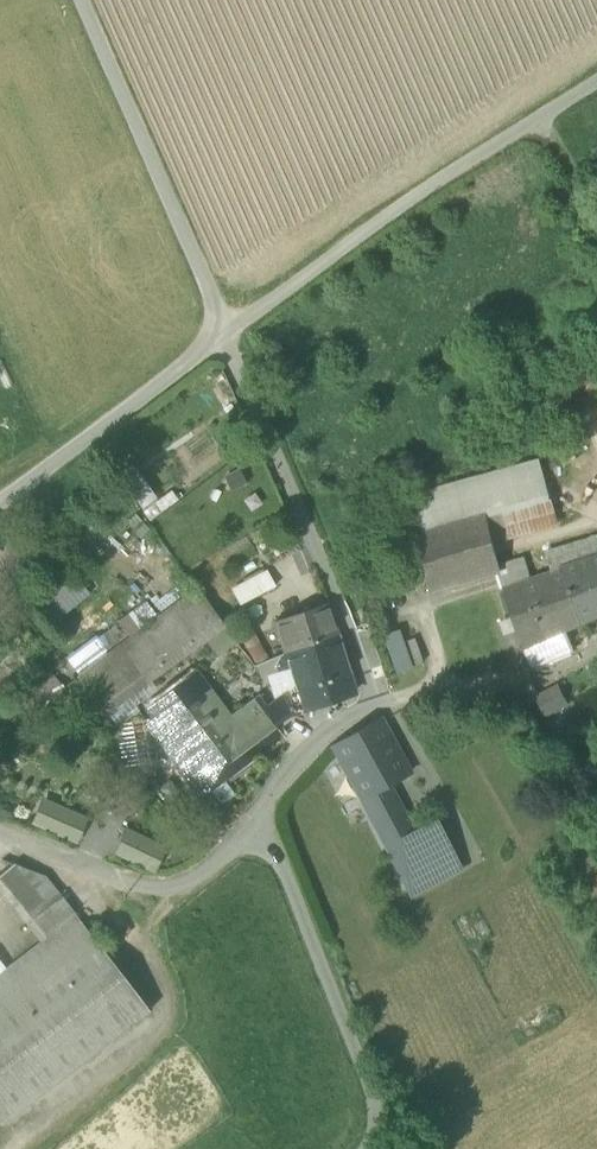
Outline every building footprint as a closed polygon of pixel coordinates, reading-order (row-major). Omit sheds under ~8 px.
[(402,499),(411,535),(485,514),(549,497),(539,461),(402,499)] [(155,495),(133,464),(120,474),(141,504),(155,495)] [(170,488),(142,510),(149,519),(178,498),(170,488)] [(558,527),(549,497),(485,514),(493,545),(558,527)] [(485,514),(411,535),(426,591),(497,572),(500,571),(493,545),(485,514)] [(552,573),(554,573),(554,572),(596,557),(596,535),(544,551),(552,573)] [(545,576),(564,630),(578,624),(596,616),(596,557),(554,572),(554,573),(552,573),(545,576)] [(525,564),(500,571),(497,572),(503,590),(531,581),(525,564)] [(231,586),(239,603),(276,585),(268,568),(231,586)] [(503,590),(522,648),(564,630),(545,576),(531,581),(503,590)] [(78,676),(106,713),(149,681),(148,680),(161,670),(157,665),(170,655),(174,660),(189,649),(190,651),(224,626),(196,589),(95,663),(78,676)] [(275,623),(284,653),(308,643),(308,644),(336,635),(326,605),(275,623)] [(395,674),(412,668),(403,643),(399,629),(382,635),(395,674)] [(531,671),(574,653),(564,630),(522,648),(531,671)] [(237,642),(254,665),(269,659),(250,632),(237,642)] [(353,691),(336,635),(308,644),(308,643),(284,653),(289,667),(296,691),(285,694),(292,713),(353,691)] [(403,643),(412,668),(423,664),(415,639),(403,643)] [(289,667),(284,653),(276,656),(279,666),(265,672),(274,700),(267,706),(259,696),(230,718),(197,674),(151,708),(158,718),(168,710),(167,709),(197,686),(210,702),(203,708),(221,733),(244,715),(254,728),(268,717),(275,726),(292,713),(285,694),(296,691),(289,667)] [(254,665),(258,675),(265,672),(279,666),(276,656),(269,659),(254,665)] [(21,704),(33,717),(59,694),(47,681),(21,704)] [(558,684),(535,697),(546,718),(569,706),(558,684)] [(202,797),(210,791),(223,780),(281,736),(274,727),(275,726),(268,717),(254,728),(244,715),(221,733),(203,708),(210,702),(197,686),(167,709),(168,710),(158,718),(147,726),(202,797)] [(411,772),(380,718),(330,747),(359,799),(360,799),(389,783),(411,772)] [(119,775),(107,763),(98,771),(110,784),(119,775)] [(232,793),(223,780),(210,791),(219,803),(232,793)] [(360,799),(384,844),(413,829),(389,783),(360,799)] [(74,840),(84,819),(44,801),(35,823),(74,840)] [(384,844),(395,865),(445,838),(434,818),(413,829),(384,844)] [(161,848),(127,832),(117,853),(151,869),(161,848)] [(462,871),(445,838),(395,865),(412,897),(462,871)] [(44,940),(75,915),(74,915),(75,914),(45,877),(13,864),(0,874),(0,889),(3,893),(5,890),(44,940)] [(78,992),(113,1037),(148,1011),(75,915),(44,940),(0,973),(0,1051),(78,992)] [(113,1037),(78,992),(0,1051),(0,1123),(113,1037)]
